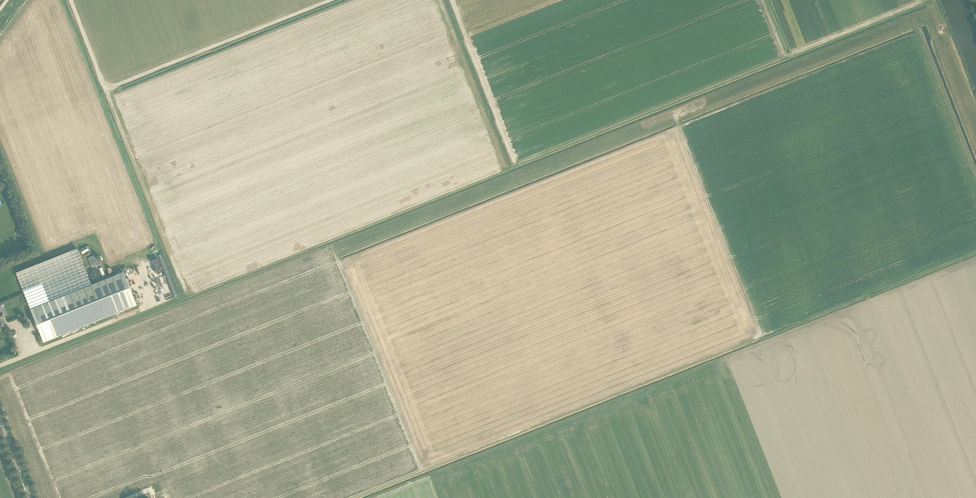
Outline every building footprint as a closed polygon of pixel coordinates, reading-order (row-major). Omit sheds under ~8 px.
[(44,343),(137,306),(124,273),(92,285),(77,249),(16,273),(44,343)] [(85,257),(88,265),(97,262),(94,254),(85,257)]
